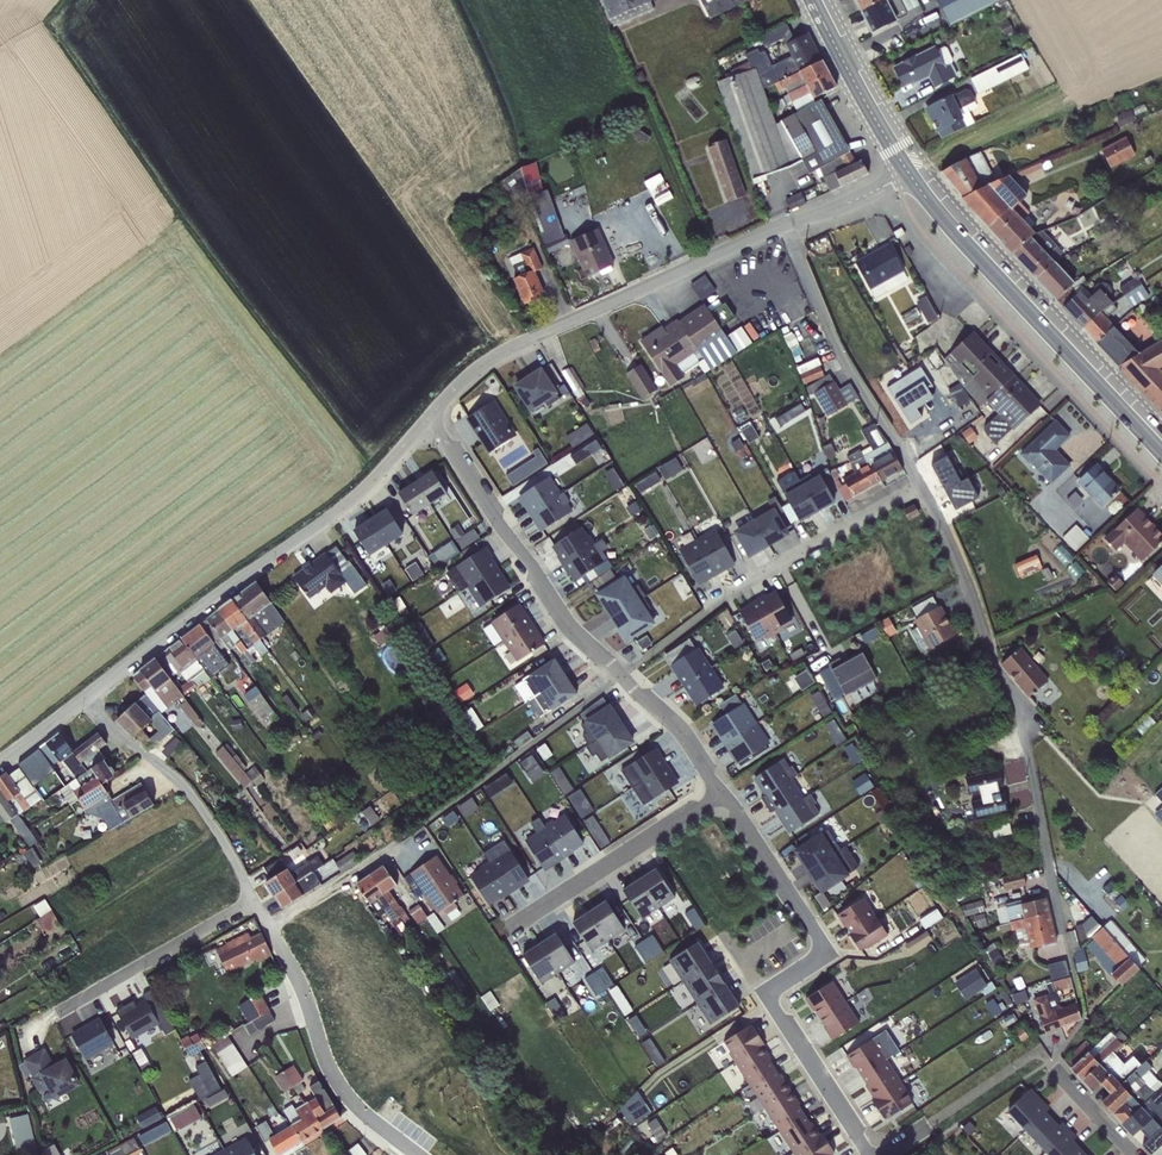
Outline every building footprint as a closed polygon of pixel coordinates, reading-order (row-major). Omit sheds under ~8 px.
[(613,26),(654,9),(650,0),(602,0),(613,26)] [(710,18),(745,0),(701,0),(710,18)] [(861,11),(883,0),(856,0),(861,11)] [(861,11),(872,32),(887,25),(888,26),(908,15),(906,12),(920,5),(918,0),(883,0),(861,11)] [(950,27),(1001,0),(936,0),(950,27)] [(1008,21),(999,25),(1004,37),(1013,32),(1008,21)] [(774,84),(822,61),(808,33),(794,40),(786,24),(759,38),(765,48),(784,38),(792,56),(771,66),(764,52),(760,54),(757,49),(745,56),(749,62),(753,68),(755,68),(763,89),(774,84)] [(903,63),(894,68),(904,86),(914,81),(915,84),(930,76),(935,86),(957,75),(951,63),(953,59),(946,47),(944,46),(937,50),(936,47),(902,62),(903,63)] [(1021,54),(970,78),(978,94),(1029,69),(1021,54)] [(822,61),(774,84),(777,92),(785,88),(788,94),(829,74),(822,61)] [(753,68),(749,62),(731,70),(733,76),(753,68)] [(753,68),(733,76),(717,82),(754,184),(767,179),(765,176),(768,175),(767,174),(790,166),(803,160),(810,174),(820,168),(850,152),(820,100),(815,103),(797,112),(780,121),(781,122),(776,124),(763,89),(755,68),(753,68)] [(642,71),(633,75),(636,84),(646,80),(642,71)] [(829,74),(788,94),(783,96),(787,104),(792,102),(797,112),(815,103),(813,98),(837,87),(829,74)] [(688,79),(685,83),(686,86),(690,89),(693,89),(697,88),(699,86),(701,81),(699,78),(696,77),(692,77),(688,79)] [(966,89),(926,109),(937,131),(937,130),(941,138),(974,123),(969,112),(968,113),(965,106),(975,101),(970,91),(966,89)] [(1122,113),(1127,124),(1135,120),(1131,110),(1122,113)] [(1127,124),(1122,113),(1114,117),(1118,127),(1127,124)] [(1109,145),(1101,149),(1111,168),(1135,155),(1125,136),(1109,145)] [(726,140),(708,146),(727,202),(746,196),(726,140)] [(856,163),(850,152),(820,168),(824,177),(834,172),(834,173),(856,163)] [(941,172),(941,173),(961,198),(994,181),(980,152),(941,172)] [(834,172),(824,177),(830,192),(868,173),(861,160),(856,163),(834,173),(834,172)] [(987,227),(1019,202),(1027,195),(1013,180),(1042,168),(1040,162),(994,181),(961,198),(987,227)] [(520,168),(529,196),(542,192),(535,163),(523,167),(520,168)] [(520,168),(497,185),(513,208),(529,196),(520,168)] [(529,196),(545,243),(564,235),(548,191),(542,192),(529,196)] [(799,193),(786,199),(791,210),(804,203),(799,193)] [(1019,202),(987,227),(1013,254),(1034,234),(1035,233),(1021,219),(1029,213),(1019,202)] [(596,229),(570,241),(583,268),(577,271),(581,280),(600,272),(611,267),(613,266),(596,229)] [(1050,249),(1057,257),(1063,252),(1043,231),(1036,237),(1040,241),(1041,240),(1044,243),(1043,244),(1049,250),(1050,249)] [(1034,234),(1013,254),(1036,279),(1054,261),(1057,257),(1050,249),(1049,250),(1043,244),(1044,243),(1041,240),(1040,241),(1036,237),(1034,234)] [(564,235),(545,243),(548,253),(569,243),(565,235),(564,235)] [(868,257),(855,263),(875,298),(887,292),(882,283),(903,271),(904,271),(889,244),(872,254),(873,256),(868,258),(868,257)] [(533,247),(509,259),(517,277),(513,278),(525,304),(537,299),(536,296),(543,292),(534,272),(542,269),(533,247)] [(1054,261),(1036,279),(1063,307),(1079,292),(1074,289),(1081,285),(1087,281),(1083,275),(1074,283),(1054,261)] [(611,267),(600,272),(601,276),(612,271),(611,267)] [(903,271),(882,283),(887,292),(908,280),(903,271)] [(1119,288),(1125,297),(1142,286),(1137,277),(1119,288)] [(1079,292),(1063,307),(1083,328),(1113,304),(1108,298),(1110,296),(1110,294),(1111,293),(1110,290),(1108,286),(1106,284),(1104,283),(1101,283),(1098,284),(1095,285),(1093,288),(1092,290),(1092,293),(1093,295),(1092,296),(1088,300),(1080,292),(1079,292)] [(1074,289),(1079,292),(1080,292),(1088,300),(1092,296),(1081,285),(1074,289)] [(1142,286),(1125,297),(1131,307),(1149,296),(1142,286)] [(926,296),(916,302),(928,323),(938,318),(926,296)] [(726,303),(710,313),(720,328),(736,317),(726,303)] [(1113,304),(1083,328),(1096,343),(1115,327),(1106,317),(1117,309),(1113,304)] [(662,327),(641,342),(670,386),(684,377),(682,373),(698,363),(704,373),(752,342),(741,327),(726,337),(720,328),(710,313),(705,305),(679,322),(678,320),(664,329),(662,327)] [(916,307),(901,316),(905,324),(920,315),(916,307)] [(796,334),(798,333),(807,329),(802,318),(791,323),(796,334)] [(1115,327),(1096,343),(1108,356),(1110,354),(1119,364),(1118,366),(1138,353),(1115,327)] [(807,329),(798,333),(803,342),(811,338),(807,329)] [(1014,377),(973,332),(944,358),(960,382),(980,406),(985,401),(1014,377)] [(794,334),(785,338),(789,348),(798,344),(794,334)] [(1118,366),(1161,413),(1161,372),(1159,369),(1161,367),(1161,339),(1138,353),(1118,366)] [(818,358),(796,368),(799,374),(821,364),(818,358)] [(641,364),(626,374),(642,399),(657,389),(641,364)] [(572,367),(569,369),(581,389),(585,388),(572,367)] [(820,367),(800,375),(804,384),(823,375),(820,367)] [(920,367),(887,388),(910,425),(922,417),(917,409),(923,405),(934,398),(928,390),(933,387),(920,367)] [(568,368),(562,372),(585,407),(590,404),(581,389),(569,369),(568,368)] [(541,372),(517,387),(531,409),(545,401),(548,406),(558,400),(541,372)] [(810,395),(814,393),(833,382),(834,381),(830,374),(806,388),(810,395)] [(1014,377),(985,401),(998,414),(985,427),(984,431),(996,444),(1025,416),(1026,417),(1032,412),(1031,411),(1039,403),(1014,377)] [(847,404),(839,392),(833,382),(814,393),(827,417),(847,404)] [(959,383),(948,390),(958,408),(971,400),(959,383)] [(851,385),(839,392),(847,404),(858,397),(851,385)] [(492,402),(468,417),(491,452),(514,437),(492,402)] [(801,403),(775,419),(780,426),(806,411),(801,403)] [(1055,421),(1020,455),(1029,464),(1030,463),(1050,484),(1069,466),(1054,450),(1069,436),(1055,421)] [(587,423),(566,437),(573,448),(594,434),(587,423)] [(747,423),(739,427),(749,444),(759,438),(751,425),(749,426),(747,423)] [(870,447),(861,452),(864,456),(866,455),(888,443),(877,429),(874,424),(862,431),(870,447)] [(970,427),(961,432),(969,443),(978,438),(970,427)] [(739,438),(731,443),(736,452),(744,447),(739,438)] [(596,440),(571,456),(576,464),(601,448),(596,440)] [(888,443),(866,455),(881,482),(903,469),(888,443)] [(831,444),(824,447),(828,458),(835,456),(831,444)] [(536,457),(506,476),(512,486),(548,463),(538,448),(532,452),(536,457)] [(864,456),(861,452),(859,450),(847,457),(851,463),(864,456)] [(864,456),(851,463),(850,464),(855,472),(843,478),(846,484),(841,486),(837,478),(844,475),(841,467),(829,471),(845,501),(881,482),(866,455),(864,456)] [(947,456),(931,465),(945,491),(961,482),(947,456)] [(675,458),(658,468),(665,481),(683,471),(675,458)] [(1095,466),(1078,483),(1101,507),(1119,490),(1103,472),(1101,473),(1095,466)] [(613,467),(605,473),(616,491),(625,486),(613,467)] [(432,471),(415,482),(429,504),(447,493),(432,471)] [(656,472),(636,485),(641,493),(661,481),(656,472)] [(810,474),(800,480),(817,510),(834,501),(819,475),(812,479),(810,474)] [(531,514),(562,493),(551,476),(519,496),(531,514)] [(961,482),(945,491),(955,511),(979,498),(969,478),(961,482)] [(817,510),(800,480),(782,490),(789,503),(798,520),(799,521),(817,510)] [(429,504),(415,482),(399,494),(412,515),(429,504)] [(1075,491),(1066,500),(1074,508),(1083,500),(1075,491)] [(562,493),(531,514),(542,531),(573,511),(568,503),(570,502),(564,492),(562,493)] [(772,509),(776,517),(784,512),(781,507),(775,497),(767,501),(772,509)] [(636,501),(626,508),(631,516),(641,510),(636,501)] [(781,507),(784,512),(791,524),(798,520),(789,503),(781,507)] [(915,505),(903,511),(908,520),(919,514),(915,505)] [(1104,539),(1116,551),(1124,543),(1141,561),(1158,546),(1159,547),(1161,544),(1161,542),(1161,535),(1137,508),(1104,539)] [(776,517),(772,509),(753,519),(755,523),(768,544),(786,534),(776,517)] [(388,510),(371,521),(386,546),(404,535),(388,510)] [(386,546),(371,521),(354,532),(370,557),(386,546)] [(755,523),(737,533),(750,555),(768,544),(755,523)] [(456,540),(465,534),(458,524),(449,530),(455,540),(456,540)] [(653,525),(643,530),(650,540),(659,534),(653,525)] [(1076,525),(1062,538),(1075,551),(1089,538),(1088,537),(1091,534),(1086,528),(1082,532),(1076,525)] [(563,564),(595,543),(590,536),(588,538),(581,527),(553,546),(559,555),(558,556),(563,564)] [(465,534),(456,540),(462,549),(480,538),(474,529),(465,534)] [(715,529),(697,539),(716,573),(734,563),(715,529)] [(604,562),(581,577),(586,585),(613,567),(603,552),(609,548),(602,538),(595,543),(600,551),(597,552),(604,562)] [(716,573),(697,539),(679,549),(698,584),(716,573)] [(453,540),(429,556),(435,566),(439,563),(440,565),(460,552),(453,540)] [(461,553),(466,560),(480,551),(475,543),(461,553)] [(595,543),(563,564),(568,572),(570,571),(576,581),(581,577),(604,562),(597,552),(600,551),(595,543)] [(304,569),(293,577),(309,599),(326,587),(331,594),(346,583),(354,594),(366,585),(365,586),(347,561),(336,546),(310,566),(309,565),(304,569)] [(467,588),(496,569),(488,558),(486,560),(480,551),(466,560),(446,573),(459,594),(467,588)] [(1036,555),(1014,564),(1020,577),(1042,568),(1036,555)] [(348,561),(347,561),(365,586),(366,585),(348,561)] [(416,563),(405,569),(413,581),(424,575),(416,563)] [(1152,576),(1161,586),(1161,567),(1152,576)] [(496,569),(467,588),(480,608),(509,589),(496,569)] [(600,593),(619,581),(611,569),(592,581),(600,593)] [(1114,574),(1107,581),(1116,591),(1123,584),(1114,574)] [(619,581),(600,593),(598,595),(613,618),(643,598),(645,597),(638,586),(633,589),(625,577),(619,581)] [(389,579),(381,585),(388,596),(397,590),(389,579)] [(256,582),(232,600),(261,639),(285,622),(256,582)] [(766,597),(757,601),(776,635),(783,631),(782,628),(793,622),(776,592),(766,598),(766,597)] [(400,597),(392,601),(403,618),(409,614),(405,608),(406,607),(400,597)] [(912,608),(917,619),(938,607),(933,597),(912,608)] [(643,598),(613,618),(627,640),(653,623),(646,612),(650,609),(643,598)] [(232,600),(219,610),(250,654),(256,650),(261,656),(268,650),(261,639),(232,600)] [(747,609),(743,611),(740,613),(757,643),(767,637),(768,639),(776,635),(757,601),(749,606),(750,607),(747,609)] [(504,642),(531,624),(518,604),(491,622),(504,642)] [(917,619),(915,620),(931,648),(955,635),(939,606),(938,607),(917,619)] [(219,610),(207,619),(226,646),(229,650),(235,646),(249,665),(255,661),(250,654),(219,610)] [(880,622),(881,622),(889,637),(897,633),(888,617),(880,622)] [(207,619),(181,639),(211,679),(212,681),(217,678),(215,675),(216,675),(229,664),(219,651),(226,646),(207,619)] [(531,624),(504,642),(517,662),(544,644),(531,624)] [(876,626),(860,635),(864,644),(881,635),(876,626)] [(386,627),(372,637),(379,646),(393,637),(386,627)] [(735,631),(727,637),(735,648),(743,642),(735,631)] [(647,635),(637,642),(643,651),(653,644),(647,635)] [(181,639),(156,659),(183,696),(202,682),(204,684),(211,679),(181,639)] [(665,654),(672,664),(695,649),(689,639),(665,654)] [(439,648),(427,655),(435,667),(446,659),(439,648)] [(801,648),(789,655),(793,661),(805,654),(801,648)] [(1020,648),(1001,664),(1029,697),(1048,681),(1020,648)] [(685,686),(710,670),(696,649),(695,649),(684,657),(672,664),(671,665),(685,686)] [(839,658),(828,664),(830,667),(819,673),(833,699),(844,694),(845,696),(876,678),(862,653),(842,664),(839,658)] [(769,658),(761,663),(766,671),(774,666),(769,658)] [(183,696),(156,659),(132,676),(146,694),(159,711),(161,713),(183,696)] [(533,697),(566,676),(554,659),(522,680),(523,681),(533,697)] [(1120,666),(1117,675),(1131,680),(1134,671),(1120,666)] [(710,670),(685,686),(697,705),(722,689),(710,670)] [(806,670),(794,678),(802,691),(814,682),(806,670)] [(566,676),(533,697),(545,714),(577,694),(566,676)] [(515,686),(525,702),(533,697),(523,681),(515,686)] [(467,684),(454,692),(461,704),(475,696),(467,684)] [(255,687),(244,696),(267,726),(268,725),(271,729),(280,723),(277,720),(279,719),(255,687)] [(818,691),(810,696),(824,718),(832,713),(818,691)] [(153,743),(156,746),(171,733),(155,714),(159,711),(146,694),(118,719),(118,724),(132,738),(134,737),(147,749),(153,743)] [(286,694),(282,697),(294,714),(299,711),(286,694)] [(533,697),(525,702),(536,720),(545,714),(533,697)] [(581,714),(586,722),(609,707),(604,698),(581,714)] [(186,701),(179,705),(197,727),(202,722),(186,701)] [(726,744),(757,724),(744,703),(719,719),(721,722),(714,726),(726,744)] [(471,707),(463,713),(475,732),(483,726),(471,707)] [(588,745),(621,724),(609,707),(586,722),(581,725),(586,733),(582,736),(588,745)] [(309,708),(300,715),(305,722),(315,715),(309,708)] [(155,714),(171,733),(175,730),(161,713),(159,711),(155,714)] [(240,719),(230,721),(232,731),(242,728),(240,719)] [(834,720),(826,724),(834,738),(841,732),(834,720)] [(621,724),(588,745),(586,747),(593,757),(596,754),(601,762),(632,742),(621,724)] [(757,724),(726,744),(737,761),(743,757),(745,759),(752,755),(766,745),(769,743),(757,724)] [(308,727),(305,729),(315,742),(323,735),(318,730),(313,733),(308,727)] [(527,731),(513,742),(518,749),(532,738),(527,731)] [(59,733),(39,748),(51,766),(58,760),(75,781),(88,771),(81,762),(73,752),(59,733)] [(97,733),(73,752),(81,762),(99,750),(106,744),(98,733),(98,734),(97,733)] [(171,733),(156,746),(167,758),(182,744),(171,733)] [(290,742),(284,746),(287,750),(303,739),(299,734),(293,738),(293,737),(288,740),(290,742)] [(852,743),(844,748),(854,764),(862,759),(852,743)] [(226,744),(223,746),(243,771),(247,768),(226,744)] [(545,745),(537,750),(544,760),(552,756),(545,745)] [(766,745),(752,755),(754,757),(768,747),(766,745)] [(245,774),(243,771),(223,746),(215,753),(244,788),(251,782),(245,774)] [(39,748),(29,756),(45,778),(55,771),(51,766),(39,748)] [(632,788),(666,766),(655,749),(621,771),(632,788)] [(99,750),(81,762),(88,771),(104,761),(106,759),(99,750)] [(531,755),(519,763),(526,773),(538,765),(531,755)] [(45,778),(29,756),(18,765),(20,768),(34,787),(45,778)] [(766,795),(792,778),(797,775),(792,767),(789,769),(783,759),(754,778),(766,795)] [(75,781),(61,791),(70,805),(78,800),(102,784),(114,776),(113,775),(114,772),(112,768),(108,767),(104,761),(88,771),(75,781)] [(538,765),(526,773),(532,783),(545,774),(538,765)] [(254,766),(245,774),(251,782),(252,781),(256,786),(264,780),(254,766)] [(558,766),(550,772),(564,795),(573,789),(558,766)] [(666,766),(632,788),(643,806),(677,784),(666,766)] [(20,768),(9,776),(31,807),(42,799),(34,787),(20,768)] [(998,771),(965,778),(969,794),(980,791),(982,799),(971,802),(974,818),(1007,810),(1008,811),(1004,794),(1000,795),(998,787),(1003,787),(999,770),(998,771)] [(506,772),(483,787),(490,797),(513,783),(506,772)] [(0,778),(0,790),(19,816),(31,807),(9,776),(7,773),(0,778)] [(866,773),(851,783),(860,796),(874,786),(866,773)] [(792,778),(766,795),(761,798),(771,813),(776,810),(779,815),(805,798),(792,778)] [(102,784),(78,800),(86,813),(103,818),(110,830),(154,805),(141,783),(112,799),(102,784)] [(581,789),(568,797),(581,818),(595,810),(581,789)] [(7,822),(10,820),(28,846),(37,841),(19,816),(0,790),(0,813),(7,822)] [(805,798),(779,815),(790,833),(819,814),(813,805),(816,804),(810,795),(805,798)] [(471,798),(459,807),(466,817),(479,808),(471,798)] [(370,806),(362,812),(371,826),(380,820),(370,806)] [(453,810),(441,819),(448,828),(460,819),(453,810)] [(884,810),(874,815),(879,825),(889,819),(884,810)] [(327,811),(318,818),(328,831),(337,824),(327,811)] [(553,819),(543,825),(564,857),(573,851),(572,850),(583,843),(565,815),(554,822),(553,819)] [(593,815),(583,821),(601,848),(610,842),(593,815)] [(531,823),(535,831),(543,825),(539,818),(531,823)] [(1008,819),(991,823),(993,836),(1011,832),(1008,819)] [(564,857),(543,825),(535,831),(537,833),(525,841),(543,869),(555,861),(555,862),(556,861),(557,862),(564,857)] [(806,871),(808,870),(808,871),(840,851),(827,831),(812,840),(804,846),(795,851),(803,863),(801,864),(806,871)] [(807,833),(799,838),(804,846),(812,840),(807,833)] [(483,853),(488,861),(509,893),(518,887),(517,886),(528,879),(503,840),(483,853)] [(846,847),(840,851),(853,871),(859,867),(846,847)] [(33,848),(17,857),(26,873),(41,863),(33,848)] [(333,858),(332,858),(342,872),(359,861),(353,851),(336,862),(333,858)] [(808,873),(814,882),(815,881),(815,882),(822,892),(853,871),(840,851),(808,871),(809,872),(808,873)] [(274,896),(312,871),(323,865),(318,856),(290,874),(287,869),(271,879),(265,883),(274,896)] [(435,856),(404,878),(417,897),(423,894),(437,914),(442,910),(447,915),(457,908),(454,902),(463,895),(457,885),(458,883),(452,874),(449,876),(435,856)] [(271,879),(287,869),(280,858),(264,868),(271,879)] [(509,893),(488,861),(479,867),(481,870),(470,877),(488,905),(499,897),(500,899),(509,893)] [(383,866),(370,875),(403,925),(410,920),(389,891),(396,886),(383,866)] [(656,869),(639,879),(658,909),(675,898),(656,869)] [(312,871),(274,896),(282,909),(321,884),(312,871)] [(1023,873),(1002,878),(1005,890),(1025,884),(1023,873)] [(403,925),(370,875),(356,884),(370,904),(376,900),(385,913),(401,936),(408,932),(403,925)] [(658,909),(639,879),(623,890),(641,919),(658,909)] [(822,892),(814,897),(822,909),(830,904),(822,892)] [(1121,894),(1114,900),(1122,910),(1129,904),(1121,894)] [(862,898),(837,915),(844,927),(846,926),(851,933),(849,935),(859,950),(866,946),(866,947),(886,934),(862,898)] [(1009,923),(1049,913),(1046,898),(1022,904),(1021,901),(1006,905),(1006,907),(1009,923)] [(34,906),(41,918),(52,911),(45,900),(34,906)] [(376,900),(370,904),(380,917),(385,913),(376,900)] [(606,901),(589,912),(608,941),(625,930),(606,901)] [(982,901),(963,906),(965,916),(984,911),(982,901)] [(418,904),(408,911),(417,924),(427,917),(418,904)] [(1006,907),(996,909),(1000,925),(1009,923),(1006,907)] [(693,908),(684,914),(696,932),(705,926),(693,908)] [(937,909),(920,920),(925,929),(943,917),(937,909)] [(41,918),(36,921),(44,935),(60,925),(52,911),(41,918)] [(434,912),(427,917),(438,933),(445,928),(434,912)] [(608,941),(589,912),(572,923),(591,952),(608,941)] [(1049,913),(1009,923),(1000,925),(999,925),(1000,933),(1011,930),(1012,931),(1016,930),(1020,947),(1030,945),(1031,948),(1056,942),(1049,913)] [(983,914),(974,916),(978,930),(987,927),(983,914)] [(1087,940),(1091,937),(1102,927),(1091,916),(1083,924),(1087,940)] [(1111,920),(1102,927),(1137,967),(1145,959),(1111,920)] [(1083,926),(1076,928),(1080,942),(1087,940),(1083,926)] [(1137,967),(1102,927),(1091,937),(1093,939),(1086,945),(1121,985),(1139,969),(1137,967)] [(1074,930),(1066,932),(1072,956),(1073,956),(1077,971),(1088,968),(1084,953),(1081,954),(1078,944),(1074,930)] [(927,931),(904,945),(910,954),(932,939),(927,931)] [(254,960),(270,952),(261,933),(239,944),(236,939),(216,950),(227,973),(254,960)] [(556,933),(539,944),(558,974),(575,963),(556,933)] [(653,935),(643,941),(655,958),(664,952),(653,935)] [(646,964),(655,958),(643,941),(635,946),(646,964)] [(683,981),(711,963),(697,942),(669,961),(683,981)] [(993,943),(985,948),(995,965),(1003,960),(993,943)] [(558,974),(539,944),(522,955),(541,984),(558,974)] [(270,952),(254,960),(256,963),(271,955),(270,952)] [(1063,961),(1047,965),(1051,980),(1067,976),(1063,961)] [(711,963),(683,981),(697,1004),(725,986),(711,963)] [(593,973),(605,991),(614,985),(602,967),(593,973)] [(977,969),(955,983),(966,1000),(987,987),(977,969)] [(453,970),(444,976),(454,990),(463,984),(453,970)] [(605,991),(593,973),(585,979),(596,996),(605,991)] [(1057,1018),(1061,1027),(1081,1019),(1076,1001),(1060,1007),(1054,991),(1073,987),(1070,977),(1045,985),(1050,995),(1048,995),(1057,1018)] [(432,981),(428,984),(434,992),(444,986),(439,979),(434,983),(432,981)] [(820,1018),(846,1002),(833,981),(805,999),(813,1011),(815,1010),(820,1018)] [(618,986),(609,991),(625,1017),(634,1011),(618,986)] [(725,986),(697,1004),(711,1025),(739,1007),(725,986)] [(133,1000),(116,1011),(133,1040),(160,1024),(166,1035),(175,1029),(151,990),(152,992),(144,996),(143,995),(142,995),(147,1002),(138,1008),(133,1000)] [(490,991),(480,997),(490,1012),(500,1005),(490,991)] [(1025,991),(1012,995),(1016,1005),(1028,1000),(1025,991)] [(1057,1018),(1048,995),(1047,996),(1046,994),(1033,999),(1045,1033),(1058,1028),(1061,1027),(1057,1018)] [(252,1021),(258,1030),(274,1021),(260,995),(239,1007),(249,1023),(252,1021)] [(555,998),(546,1003),(557,1021),(566,1015),(555,998)] [(994,998),(985,1003),(993,1016),(1001,1011),(994,998)] [(451,1002),(442,1007),(452,1023),(461,1017),(451,1002)] [(846,1002),(820,1018),(826,1027),(824,1028),(832,1040),(859,1023),(846,1002)] [(635,1015),(627,1020),(639,1037),(647,1032),(635,1015)] [(99,1018),(71,1035),(87,1061),(114,1045),(99,1018)] [(252,1021),(249,1023),(244,1026),(249,1035),(258,1030),(252,1021)] [(735,1063),(762,1046),(764,1045),(752,1025),(750,1027),(749,1025),(723,1042),(730,1052),(729,1053),(735,1063)] [(1022,1028),(1015,1033),(1021,1041),(1028,1037),(1022,1028)] [(886,1030),(884,1031),(897,1051),(899,1051),(886,1030)] [(854,1068),(856,1067),(861,1075),(886,1059),(897,1051),(884,1031),(846,1056),(854,1068)] [(1082,1080),(1121,1044),(1127,1038),(1119,1031),(1114,1036),(1110,1032),(1093,1048),(1085,1040),(1064,1061),(1082,1080)] [(189,1036),(180,1040),(189,1058),(205,1048),(198,1034),(190,1038),(189,1036)] [(227,1035),(211,1045),(231,1077),(248,1067),(227,1035)] [(650,1038),(642,1043),(657,1067),(665,1062),(650,1038)] [(1121,1044),(1082,1080),(1092,1092),(1101,1084),(1110,1094),(1141,1065),(1133,1056),(1124,1064),(1115,1054),(1123,1046),(1121,1044)] [(475,1045),(470,1049),(481,1066),(486,1062),(475,1045)] [(762,1046),(735,1063),(750,1085),(775,1069),(769,1060),(770,1059),(762,1046)] [(141,1048),(132,1053),(144,1075),(153,1069),(141,1048)] [(43,1051),(26,1061),(32,1072),(35,1076),(30,1078),(39,1095),(48,1090),(53,1098),(78,1084),(65,1061),(53,1068),(43,1051)] [(886,1059),(861,1075),(867,1084),(865,1085),(874,1098),(900,1082),(886,1059)] [(26,1061),(19,1065),(25,1076),(32,1072),(26,1061)] [(1141,1065),(1110,1094),(1102,1102),(1112,1113),(1144,1083),(1141,1078),(1149,1071),(1152,1068),(1145,1061),(1141,1065)] [(189,1081),(200,1100),(221,1089),(206,1062),(196,1067),(200,1075),(189,1081)] [(294,1066),(284,1071),(293,1086),(298,1094),(306,1090),(300,1082),(303,1080),(294,1066)] [(775,1069),(750,1085),(764,1108),(791,1091),(782,1077),(780,1078),(775,1069)] [(293,1086),(284,1071),(274,1077),(284,1092),(293,1086)] [(1141,1078),(1144,1083),(1153,1075),(1149,1071),(1141,1078)] [(1158,1081),(1153,1075),(1144,1083),(1150,1088),(1158,1081)] [(315,1097),(307,1102),(322,1128),(340,1118),(331,1101),(318,1081),(309,1087),(315,1097)] [(1112,1113),(1122,1124),(1161,1086),(1161,1085),(1158,1081),(1150,1088),(1144,1083),(1112,1113)] [(884,1119),(913,1102),(900,1082),(874,1098),(871,1100),(884,1119)] [(1122,1124),(1133,1136),(1139,1129),(1148,1139),(1142,1145),(1142,1146),(1161,1128),(1161,1103),(1160,1101),(1161,1099),(1161,1086),(1122,1124)] [(224,1089),(206,1099),(210,1107),(228,1097),(224,1089)] [(619,1109),(630,1126),(651,1112),(637,1090),(619,1109)] [(1027,1129),(1044,1113),(1047,1110),(1039,1102),(1028,1090),(1008,1110),(1027,1129)] [(791,1091),(764,1108),(779,1130),(804,1114),(798,1105),(799,1104),(791,1091)] [(322,1128),(307,1102),(295,1109),(292,1105),(283,1110),(290,1121),(301,1141),(322,1128)] [(194,1104),(167,1118),(174,1132),(201,1118),(194,1104)] [(137,1117),(143,1129),(162,1118),(156,1106),(137,1117)] [(1044,1113),(1027,1129),(1045,1153),(1067,1131),(1060,1124),(1057,1127),(1044,1113)] [(804,1114),(779,1130),(793,1152),(819,1135),(811,1122),(809,1123),(804,1114)] [(35,1153),(37,1153),(27,1115),(10,1119),(18,1154),(27,1154),(35,1153)] [(648,1123),(659,1141),(668,1136),(657,1118),(648,1123)] [(290,1121),(287,1123),(289,1126),(274,1135),(266,1120),(258,1125),(256,1122),(254,1123),(265,1142),(268,1139),(277,1154),(279,1154),(301,1141),(290,1121)] [(166,1122),(139,1137),(144,1146),(171,1131),(166,1122)] [(969,1122),(962,1128),(969,1135),(976,1129),(969,1122)] [(1142,1146),(1151,1154),(1161,1144),(1161,1128),(1142,1146)] [(1045,1153),(1047,1154),(1083,1154),(1071,1142),(1074,1139),(1067,1131),(1045,1153)] [(793,1152),(795,1154),(832,1154),(834,1153),(822,1134),(819,1135),(793,1152)] [(224,1150),(226,1154),(256,1154),(246,1138),(224,1150)] [(108,1153),(109,1154),(137,1154),(142,1153),(135,1139),(108,1153)] [(345,1153),(346,1154),(367,1154),(358,1143),(345,1153)] [(44,1150),(45,1152),(41,1154),(60,1154),(54,1144),(44,1150)] [(662,1154),(678,1154),(673,1147),(662,1154)]
